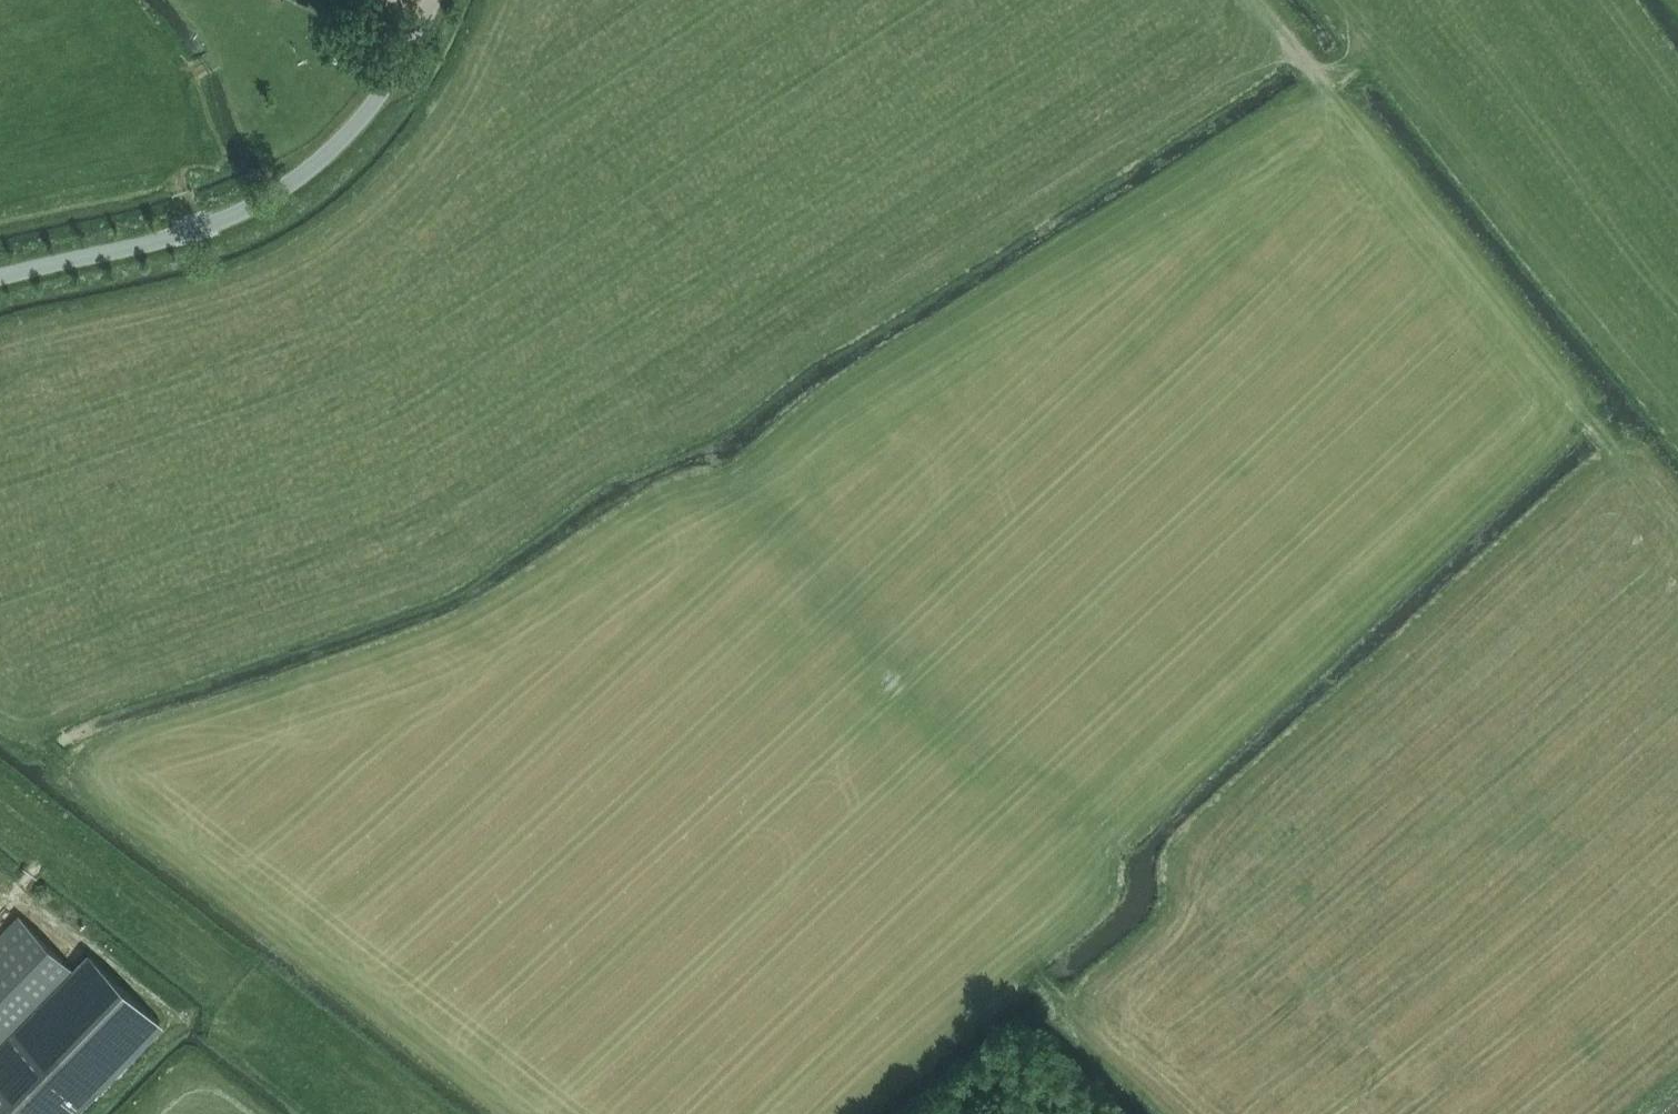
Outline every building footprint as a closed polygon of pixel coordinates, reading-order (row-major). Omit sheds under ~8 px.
[(92,952),(75,969),(21,916),(0,938),(0,1113),(76,1113),(165,1023),(92,952)]
